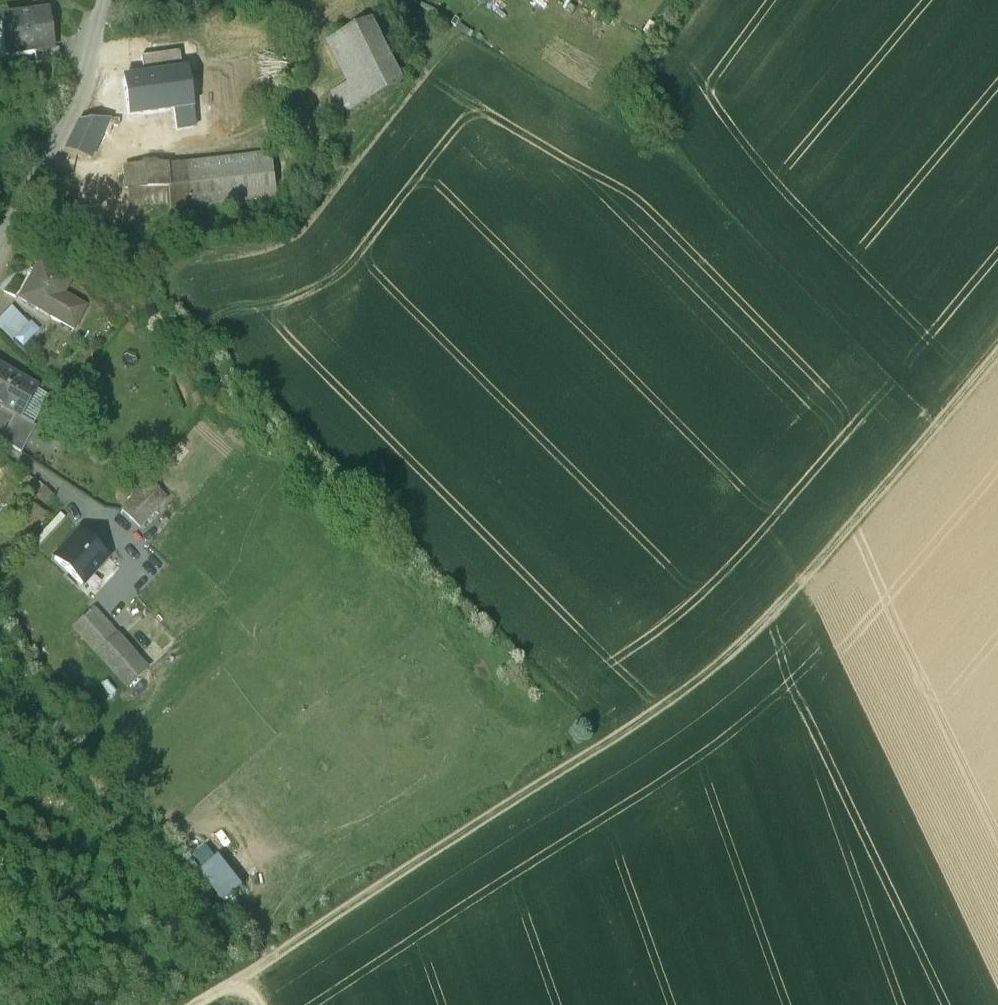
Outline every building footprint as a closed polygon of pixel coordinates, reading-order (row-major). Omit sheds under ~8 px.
[(4,17),(0,22),(0,32),(6,37),(9,55),(34,52),(50,49),(48,35),(51,34),(47,11),(4,17)] [(327,37),(346,83),(331,89),(340,110),(404,84),(377,17),(327,37)] [(50,49),(34,52),(35,63),(60,60),(59,48),(50,49)] [(225,59),(148,82),(153,101),(174,95),(179,110),(170,113),(174,126),(183,124),(187,137),(210,130),(206,116),(237,107),(225,59)] [(144,69),(106,73),(110,106),(153,101),(148,82),(144,69)] [(105,120),(76,123),(64,151),(86,158),(105,120)] [(126,159),(128,201),(278,194),(277,153),(126,159)] [(70,282),(39,266),(20,301),(50,317),(70,282)] [(12,340),(30,322),(13,305),(0,317),(0,328),(12,340)] [(0,368),(0,406),(14,414),(19,416),(35,388),(0,368)] [(19,416),(14,414),(0,439),(20,452),(35,426),(19,416)] [(0,474),(0,507),(14,481),(0,474)] [(148,479),(121,510),(140,526),(167,496),(148,479)] [(80,530),(54,558),(82,583),(107,555),(80,530)] [(148,667),(93,608),(84,617),(73,605),(62,615),(127,686),(148,667)] [(224,898),(242,884),(217,852),(199,867),(224,898)]
